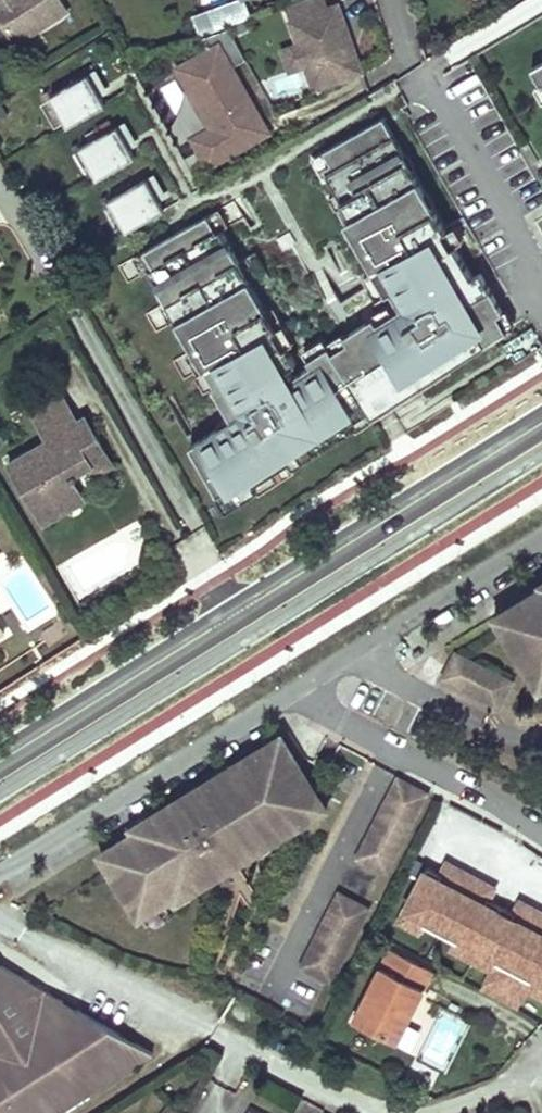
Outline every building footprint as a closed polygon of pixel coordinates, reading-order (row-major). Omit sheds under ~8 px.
[(61,0),(0,0),(0,15),(19,46),(70,14),(61,0)] [(242,1),(192,19),(199,39),(225,30),(220,16),(246,7),(243,0),(242,1)] [(325,0),(308,0),(284,9),(286,14),(305,7),(309,17),(329,10),(325,0)] [(225,30),(251,21),(246,7),(220,16),(225,30)] [(350,56),(340,27),(344,25),(337,7),(329,10),(309,17),(305,7),(286,14),(298,47),(305,67),(313,91),(361,74),(354,55),(350,56)] [(354,55),(344,25),(340,27),(350,56),(354,55)] [(268,135),(231,70),(246,62),(228,32),(205,40),(211,52),(179,71),(213,131),(208,147),(218,163),(240,151),(237,146),(244,142),(245,144),(246,145),(247,146),(248,146),(249,146),(268,135)] [(305,67),(298,47),(282,53),(290,73),(305,67)] [(531,70),(540,86),(541,85),(541,64),(531,70)] [(107,104),(99,90),(105,87),(96,70),(50,95),(68,127),(107,104)] [(212,213),(139,254),(167,303),(170,301),(179,318),(177,320),(194,351),(196,349),(206,367),(204,368),(235,425),(223,433),(219,427),(190,445),(227,510),(258,490),(254,484),(291,461),(294,466),(355,427),(352,421),(386,400),(389,405),(419,386),(415,380),(447,359),(451,365),(508,329),(481,286),(479,287),(455,245),(452,246),(443,231),(446,230),(411,168),(406,171),(399,159),(404,155),(383,118),(324,151),(331,164),(323,168),(329,178),(337,193),(344,206),(338,209),(352,233),(358,230),(365,242),(359,246),(374,272),(379,269),(383,276),(378,279),(386,294),(391,291),(401,308),(378,323),(374,317),(344,336),(348,342),(333,351),(329,345),(308,359),(312,365),(293,377),(288,369),(296,363),(287,346),(284,348),(264,312),(267,311),(252,285),(269,275),(255,252),(239,261),(212,213)] [(136,157),(128,142),(134,139),(125,122),(80,148),(97,179),(136,157)] [(208,147),(213,131),(194,142),(209,168),(218,163),(208,147)] [(248,146),(247,146),(246,145),(245,144),(244,142),(237,146),(240,151),(249,146),(248,146)] [(324,181),(329,178),(323,168),(331,164),(324,151),(311,158),(324,181)] [(166,209),(158,195),(164,192),(154,175),(109,200),(127,231),(166,209)] [(338,209),(344,206),(337,193),(329,198),(336,210),(338,209)] [(349,235),(356,247),(359,246),(365,242),(358,230),(352,233),(349,235)] [(344,336),(329,345),(333,351),(348,342),(344,336)] [(415,380),(419,386),(451,365),(447,359),(415,380)] [(58,391),(26,409),(34,423),(67,405),(58,391)] [(352,421),(355,427),(389,405),(386,400),(352,421)] [(27,452),(6,464),(34,514),(75,493),(66,479),(86,468),(93,477),(110,468),(92,437),(77,445),(68,429),(78,424),(67,405),(34,423),(48,448),(31,457),(27,452)] [(232,419),(219,427),(223,433),(235,425),(232,419)] [(84,421),(78,424),(68,429),(77,445),(92,437),(84,421)] [(254,484),(258,490),(294,466),(291,461),(254,484)] [(75,493),(34,514),(40,525),(81,504),(75,493)] [(509,622),(541,674),(541,589),(513,607),(519,616),(509,622)] [(503,613),(509,622),(519,616),(513,607),(503,613)] [(462,652),(449,676),(504,706),(517,682),(462,652)] [(275,754),(286,747),(280,738),(269,745),(275,754)] [(102,856),(140,918),(143,916),(163,904),(175,896),(189,888),(192,892),(268,851),(265,847),(277,840),(280,844),(318,821),(312,811),(322,803),(286,747),(275,754),(269,745),(230,769),(233,774),(222,781),(219,777),(193,792),(195,795),(173,809),(171,806),(146,822),(149,827),(136,835),(102,856)] [(230,769),(219,777),(222,781),(233,774),(230,769)] [(360,858),(389,873),(429,794),(400,779),(360,858)] [(193,792),(171,806),(173,809),(195,795),(193,792)] [(312,811),(318,821),(328,812),(322,803),(312,811)] [(133,830),(136,835),(149,827),(146,822),(133,830)] [(268,851),(271,856),(282,849),(280,844),(277,840),(265,847),(268,851)] [(420,883),(427,869),(413,862),(406,875),(420,883)] [(446,886),(454,870),(447,866),(442,877),(439,882),(446,886)] [(454,870),(446,886),(439,882),(442,877),(427,869),(420,883),(405,911),(426,922),(425,925),(458,942),(459,939),(500,960),(493,972),(483,991),(515,1008),(525,989),(532,975),(541,980),(541,915),(527,908),(520,923),(513,920),(516,915),(487,900),(484,905),(478,902),(486,887),(454,870)] [(493,890),(486,887),(478,902),(484,905),(487,900),(493,890)] [(175,896),(181,906),(195,897),(192,892),(189,888),(175,896)] [(334,982),(371,909),(342,894),(305,967),(334,982)] [(163,904),(143,916),(149,926),(169,913),(163,904)] [(520,923),(527,908),(521,905),(516,915),(513,920),(520,923)] [(426,922),(405,911),(399,924),(420,934),(425,925),(426,922)] [(500,960),(459,939),(458,942),(453,951),(493,972),(500,960)] [(435,971),(392,949),(356,1021),(399,1043),(435,971)] [(149,1049),(0,968),(0,1112),(50,1112),(149,1049)] [(532,975),(525,989),(541,998),(541,980),(532,975)]
